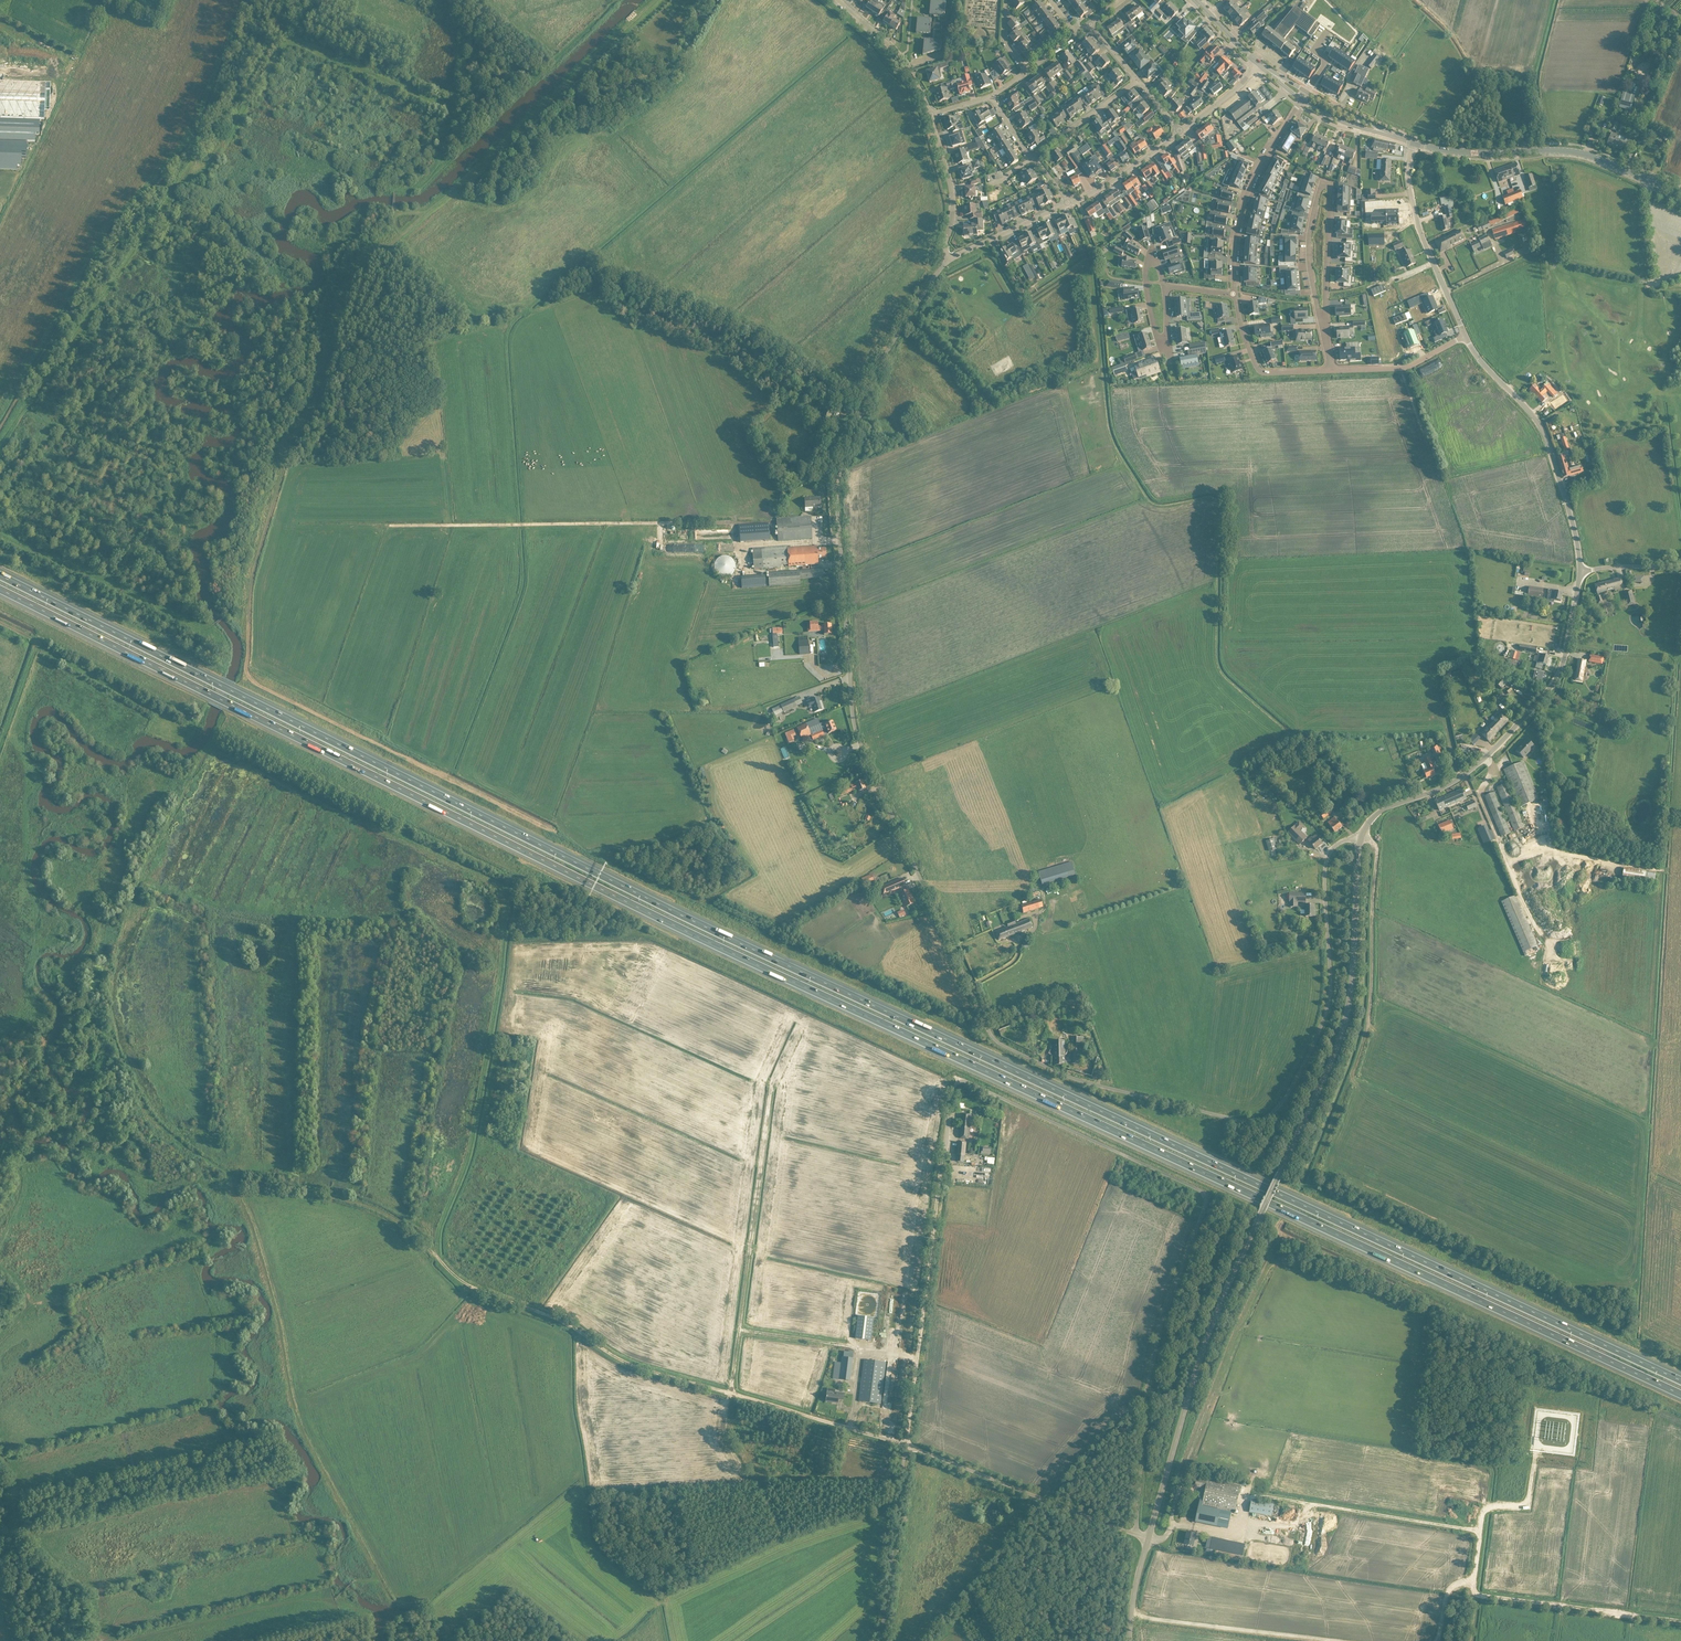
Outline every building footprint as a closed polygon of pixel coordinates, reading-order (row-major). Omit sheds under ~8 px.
[(878,2),(880,0),(871,0),(870,2),(865,8),(866,8),(866,10),(868,11),(869,11),(872,12),(876,6),(878,2)] [(1022,0),(1012,0),(1011,1),(1016,9),(1024,3),(1022,0)] [(1076,12),(1084,7),(1083,6),(1081,3),(1085,0),(1079,0),(1072,6),(1076,12)] [(1155,2),(1148,10),(1153,15),(1155,13),(1158,9),(1159,9),(1157,6),(1158,5),(1163,0),(1153,0),(1155,2)] [(1240,10),(1232,1),(1224,9),(1232,18),(1240,10)] [(876,6),(872,12),(875,14),(875,15),(877,17),(878,16),(879,16),(883,10),(882,10),(884,7),(882,5),(878,2),(876,6)] [(930,15),(937,16),(939,2),(935,2),(935,4),(931,3),(930,15)] [(939,2),(937,16),(945,16),(946,5),(942,5),(943,3),(939,2)] [(1033,9),(1036,13),(1044,8),(1040,3),(1033,9)] [(1084,7),(1076,12),(1081,18),(1085,16),(1087,18),(1089,17),(1090,16),(1093,13),(1091,10),(1088,13),(1086,10),(1090,7),(1087,3),(1083,6),(1084,7)] [(1172,18),(1178,12),(1170,4),(1164,10),(1166,12),(1172,18)] [(1263,10),(1265,12),(1272,6),(1270,4),(1263,10)] [(1138,6),(1132,11),(1137,17),(1139,20),(1145,15),(1143,13),(1138,6)] [(1320,25),(1299,10),(1295,7),(1284,21),(1274,33),(1268,28),(1266,31),(1262,36),(1272,43),(1281,51),(1287,43),(1293,36),(1299,29),(1311,37),(1312,38),(1320,25)] [(1036,13),(1040,18),(1048,13),(1048,12),(1044,8),(1036,13)] [(1148,10),(1147,9),(1144,11),(1149,18),(1153,15),(1148,10)] [(1160,18),(1166,12),(1164,10),(1162,12),(1158,9),(1155,13),(1160,18)] [(887,24),(889,26),(894,20),(895,17),(889,13),(890,12),(887,10),(884,14),(880,20),(883,22),(883,23),(886,25),(887,24)] [(1249,19),(1240,10),(1232,18),(1240,27),(1249,19)] [(1132,11),(1126,16),(1131,21),(1129,22),(1132,25),(1135,22),(1134,20),(1137,17),(1132,11)] [(1262,18),(1266,14),(1263,11),(1250,23),(1252,25),(1248,29),(1250,31),(1249,31),(1252,34),(1252,33),(1253,35),(1262,27),(1265,24),(1262,21),(1264,20),(1262,18)] [(1043,23),(1052,17),(1049,12),(1048,12),(1048,13),(1040,18),(1041,20),(1042,19),(1045,22),(1043,23)] [(1046,24),(1048,27),(1056,21),(1052,17),(1043,23),(1045,25),(1046,24)] [(918,22),(917,26),(931,27),(932,20),(920,19),(920,22),(918,22)] [(1009,30),(1013,35),(1018,31),(1022,28),(1020,25),(1016,19),(1008,25),(1011,28),(1009,30)] [(894,20),(889,26),(896,30),(900,24),(894,20)] [(1187,24),(1184,20),(1178,26),(1184,32),(1182,34),(1185,36),(1181,40),(1188,44),(1193,38),(1192,38),(1188,35),(1195,28),(1189,23),(1187,24)] [(941,34),(950,35),(951,22),(942,21),(941,34)] [(1051,33),(1059,27),(1060,26),(1056,21),(1048,27),(1047,28),(1049,30),(1050,29),(1052,31),(1051,33)] [(1119,21),(1113,25),(1118,32),(1124,28),(1119,21)] [(1118,32),(1113,25),(1107,29),(1114,38),(1120,34),(1118,32)] [(931,27),(917,26),(917,30),(919,30),(919,33),(930,34),(931,27)] [(1059,27),(1051,33),(1054,38),(1062,32),(1059,27)] [(1202,38),(1195,44),(1200,50),(1202,48),(1206,52),(1211,47),(1208,43),(1215,36),(1207,28),(1200,35),(1202,38)] [(1018,40),(1020,42),(1027,37),(1023,32),(1020,34),(1018,31),(1013,35),(1010,37),(1014,43),(1018,40)] [(1031,34),(1027,37),(1038,50),(1041,47),(1031,34)] [(1134,43),(1135,40),(1132,36),(1131,36),(1127,39),(1125,41),(1128,45),(1123,49),(1128,55),(1133,51),(1137,47),(1134,43)] [(1018,48),(1022,53),(1030,48),(1028,45),(1031,43),(1027,37),(1020,42),(1022,45),(1018,48)] [(1085,48),(1087,51),(1095,44),(1090,39),(1086,42),(1084,39),(1076,45),(1081,51),(1085,48)] [(931,53),(933,41),(925,40),(924,52),(926,52),(927,54),(931,53)] [(940,42),(933,41),(931,53),(941,50),(942,45),(940,45),(940,42)] [(1289,58),(1291,56),(1294,59),(1301,49),(1295,44),(1292,47),(1287,43),(1281,51),(1289,58)] [(1096,53),(1100,50),(1095,44),(1087,51),(1089,53),(1086,56),(1091,62),(1098,56),(1096,53)] [(1141,53),(1143,50),(1139,45),(1140,45),(1139,45),(1137,47),(1133,51),(1136,54),(1134,55),(1131,58),(1136,64),(1145,56),(1141,53)] [(1217,55),(1220,52),(1218,49),(1218,48),(1217,47),(1216,47),(1215,46),(1208,53),(1208,52),(1202,59),(1200,61),(1202,64),(1206,60),(1210,64),(1218,56),(1217,55)] [(1030,48),(1022,53),(1027,59),(1031,56),(1032,59),(1039,53),(1035,48),(1032,50),(1030,48)] [(1334,61),(1340,52),(1335,49),(1329,58),(1334,61)] [(1061,57),(1066,65),(1070,62),(1072,65),(1076,62),(1071,54),(1070,55),(1068,52),(1061,57)] [(1345,56),(1340,52),(1334,61),(1339,64),(1345,56)] [(1366,65),(1371,68),(1379,58),(1374,54),(1366,65)] [(1095,64),(1101,70),(1110,63),(1104,56),(1095,64)] [(1152,66),(1155,64),(1155,63),(1151,59),(1148,60),(1145,56),(1136,64),(1141,70),(1144,67),(1145,66),(1148,68),(1148,69),(1152,66)] [(1345,56),(1339,64),(1344,68),(1350,59),(1345,56)] [(996,69),(990,74),(990,75),(991,75),(993,81),(1001,76),(1003,75),(1004,75),(1005,75),(1008,73),(1007,72),(1009,70),(1007,68),(1011,65),(1005,57),(1002,59),(1001,58),(997,61),(997,63),(999,66),(995,68),(996,69)] [(1222,67),(1228,61),(1224,57),(1218,63),(1218,62),(1213,68),(1215,70),(1214,70),(1215,71),(1213,74),(1217,78),(1220,75),(1217,73),(1223,67),(1222,67)] [(1350,59),(1344,68),(1349,71),(1355,62),(1350,59)] [(1300,60),(1294,68),(1299,72),(1305,63),(1300,60)] [(1233,65),(1228,61),(1222,67),(1223,67),(1217,73),(1220,75),(1222,78),(1228,72),(1227,71),(1233,65)] [(939,69),(927,72),(930,83),(941,79),(939,74),(941,73),(940,69),(949,67),(947,62),(937,65),(939,69)] [(1085,74),(1085,75),(1088,72),(1085,67),(1081,62),(1077,64),(1082,71),(1078,74),(1080,77),(1085,74)] [(1057,63),(1051,68),(1057,75),(1060,73),(1063,71),(1061,68),(1057,63)] [(1090,63),(1085,67),(1088,72),(1090,74),(1095,69),(1090,63)] [(1304,75),(1310,67),(1305,63),(1299,72),(1304,75)] [(1359,65),(1351,83),(1361,87),(1369,70),(1359,65)] [(1156,70),(1152,66),(1148,69),(1143,73),(1148,79),(1152,76),(1153,75),(1155,77),(1156,78),(1163,73),(1160,69),(1159,68),(1156,70)] [(1315,70),(1310,67),(1304,75),(1309,79),(1315,70)] [(1051,68),(1045,72),(1048,76),(1050,80),(1052,82),(1052,81),(1055,79),(1054,77),(1057,75),(1051,68)] [(1232,76),(1236,80),(1241,75),(1235,69),(1232,73),(1234,75),(1232,76)] [(986,74),(977,78),(981,89),(991,84),(987,77),(990,75),(990,74),(988,70),(985,72),(986,74)] [(1121,83),(1119,80),(1122,77),(1116,70),(1110,75),(1109,76),(1112,80),(1108,83),(1114,89),(1121,83)] [(1067,71),(1064,73),(1069,81),(1070,80),(1073,78),(1067,71)] [(1205,81),(1209,76),(1204,72),(1201,76),(1198,74),(1194,79),(1202,85),(1204,83),(1205,81)] [(958,90),(959,90),(960,95),(962,95),(966,94),(966,93),(970,92),(969,87),(972,86),(970,79),(970,80),(969,75),(962,77),(963,82),(961,82),(961,83),(957,84),(957,86),(958,90)] [(1039,76),(1033,81),(1039,89),(1041,91),(1046,87),(1047,87),(1042,81),(1039,76)] [(1322,85),(1321,86),(1327,89),(1332,80),(1327,77),(1326,78),(1323,76),(1319,83),(1322,85)] [(1171,99),(1176,93),(1173,89),(1171,91),(1168,88),(1171,85),(1164,77),(1158,82),(1161,86),(1157,89),(1164,98),(1165,97),(1165,98),(1168,96),(1171,99)] [(1202,85),(1194,79),(1192,77),(1188,82),(1195,87),(1189,94),(1193,97),(1198,89),(1199,89),(1202,85)] [(1337,83),(1332,80),(1327,89),(1332,92),(1337,83)] [(16,170),(17,165),(21,165),(21,159),(26,159),(27,141),(35,141),(35,134),(39,134),(39,122),(39,119),(44,119),(45,110),(50,110),(50,83),(0,81),(0,169),(16,170)] [(950,87),(951,90),(955,89),(953,81),(946,83),(947,87),(950,87)] [(1033,81),(1027,86),(1033,94),(1034,95),(1037,93),(1036,91),(1039,89),(1033,81)] [(1052,82),(1049,84),(1055,92),(1059,90),(1053,82),(1052,82)] [(1217,93),(1223,88),(1218,82),(1209,89),(1214,95),(1215,94),(1217,93)] [(1209,87),(1204,83),(1202,85),(1199,89),(1204,93),(1209,87)] [(1337,83),(1332,92),(1338,95),(1343,86),(1337,83)] [(1047,87),(1046,87),(1052,95),(1050,96),(1052,99),(1057,95),(1055,92),(1049,84),(1047,87)] [(1092,90),(1089,92),(1096,101),(1102,96),(1098,92),(1101,90),(1101,91),(1101,90),(1096,84),(1091,88),(1092,90)] [(936,91),(937,95),(938,95),(940,102),(948,99),(947,95),(948,95),(947,88),(936,91)] [(1356,98),(1367,103),(1369,99),(1373,100),(1377,93),(1370,90),(1367,88),(1365,92),(1360,90),(1356,98)] [(1265,100),(1258,90),(1254,93),(1248,97),(1249,98),(1244,102),(1243,101),(1243,102),(1229,112),(1244,131),(1250,127),(1249,126),(1258,119),(1254,115),(1244,123),(1243,122),(1262,107),(1259,104),(1262,102),(1265,100)] [(1014,110),(1016,113),(1025,107),(1023,103),(1020,105),(1016,99),(1020,97),(1020,96),(1016,91),(1008,97),(1010,100),(1006,103),(1006,104),(1007,104),(1012,111),(1014,110)] [(1121,117),(1121,118),(1124,115),(1124,114),(1131,109),(1138,103),(1136,100),(1139,97),(1137,94),(1138,94),(1135,91),(1134,91),(1129,95),(1129,93),(1127,95),(1126,95),(1126,96),(1125,97),(1128,101),(1129,102),(1127,104),(1129,106),(1119,114),(1121,117)] [(1096,101),(1089,92),(1087,94),(1085,92),(1079,96),(1084,103),(1084,102),(1086,100),(1090,105),(1096,101)] [(1623,92),(1619,108),(1631,111),(1635,95),(1623,92)] [(1032,98),(1034,101),(1038,106),(1041,103),(1035,96),(1032,98)] [(1077,101),(1071,105),(1077,114),(1083,109),(1081,106),(1084,104),(1078,96),(1075,98),(1077,101)] [(1170,107),(1172,109),(1173,108),(1176,112),(1182,107),(1181,106),(1185,103),(1180,98),(1177,101),(1176,100),(1170,105),(1171,105),(1170,107)] [(1190,104),(1195,110),(1203,103),(1199,98),(1190,104)] [(1028,105),(1031,111),(1038,107),(1034,101),(1028,105)] [(1141,106),(1138,103),(1131,109),(1134,112),(1136,110),(1138,113),(1140,112),(1143,115),(1150,109),(1144,103),(1141,106)] [(1077,114),(1071,105),(1068,107),(1066,105),(1060,109),(1061,110),(1054,115),(1055,116),(1051,119),(1057,127),(1061,124),(1062,125),(1065,123),(1063,119),(1068,115),(1071,118),(1077,114)] [(980,112),(981,115),(985,121),(991,117),(992,118),(995,116),(992,110),(989,112),(986,108),(980,112)] [(1106,120),(1109,125),(1111,128),(1116,125),(1114,123),(1119,119),(1113,110),(1112,111),(1111,111),(1109,112),(1109,113),(1106,115),(1109,118),(1106,120)] [(1274,125),(1282,119),(1277,111),(1273,114),(1271,111),(1261,119),(1264,122),(1265,121),(1267,124),(1270,122),(1273,125),(1274,124),(1274,125)] [(976,117),(974,118),(977,123),(976,124),(979,129),(983,126),(981,123),(985,121),(981,115),(980,112),(974,115),(976,117)] [(1143,119),(1146,123),(1154,115),(1151,112),(1143,119)] [(1018,122),(1023,128),(1031,123),(1024,113),(1015,118),(1018,122)] [(963,129),(961,122),(958,123),(957,121),(955,117),(954,118),(953,117),(950,118),(950,119),(945,121),(945,122),(946,127),(947,126),(948,130),(952,129),(953,133),(960,130),(963,129)] [(1109,126),(1105,121),(1102,123),(1100,120),(1097,122),(1096,121),(1094,123),(1094,124),(1093,124),(1100,133),(1105,129),(1107,133),(1111,130),(1109,126)] [(1611,129),(1616,131),(1619,124),(1614,122),(1611,129)] [(1031,143),(1032,145),(1036,142),(1038,146),(1046,140),(1042,135),(1040,137),(1036,131),(1039,129),(1036,124),(1029,128),(1032,133),(1027,136),(1032,143),(1031,143)] [(1209,124),(1202,129),(1210,140),(1210,141),(1210,142),(1215,141),(1215,144),(1220,143),(1218,135),(1214,135),(1213,131),(1209,124)] [(1287,132),(1278,148),(1287,153),(1289,149),(1297,136),(1301,139),(1306,129),(1301,126),(1301,125),(1299,124),(1298,124),(1297,124),(1291,135),(1287,132)] [(1049,131),(1053,136),(1057,133),(1054,127),(1049,131)] [(1131,137),(1136,133),(1131,127),(1126,131),(1131,137)] [(1152,128),(1147,132),(1150,137),(1153,135),(1156,140),(1164,134),(1159,127),(1153,131),(1152,128)] [(976,132),(980,138),(984,136),(980,129),(976,132)] [(1210,140),(1202,129),(1196,134),(1204,144),(1211,144),(1210,142),(1210,140)] [(951,140),(950,141),(951,145),(952,145),(953,147),(962,144),(960,139),(964,138),(962,130),(953,133),(954,137),(950,138),(951,140)] [(994,140),(996,139),(1002,135),(999,130),(991,135),(994,140)] [(1607,144),(1614,147),(1615,143),(1616,143),(1618,139),(1619,136),(1612,133),(1607,144)] [(996,139),(999,144),(1007,139),(1006,137),(1004,134),(1002,135),(996,139)] [(1078,137),(1084,145),(1087,143),(1081,134),(1078,137)] [(1147,146),(1143,140),(1146,138),(1143,136),(1140,135),(1138,137),(1140,139),(1135,142),(1141,150),(1142,150),(1145,149),(1144,148),(1147,146)] [(1316,144),(1320,146),(1323,138),(1316,135),(1312,142),(1311,147),(1314,148),(1316,144)] [(1122,142),(1125,145),(1128,143),(1123,136),(1120,138),(1122,142)] [(1615,143),(1614,147),(1621,150),(1622,148),(1626,149),(1630,140),(1619,136),(1618,139),(1616,143),(1615,143)] [(1323,138),(1320,146),(1323,147),(1321,151),(1325,153),(1327,149),(1330,141),(1323,138)] [(999,144),(1003,149),(1011,144),(1009,141),(1007,139),(999,144)] [(1373,151),(1382,153),(1382,150),(1387,151),(1387,149),(1392,150),(1395,151),(1397,144),(1373,139),(1371,148),(1374,148),(1373,151)] [(1188,140),(1182,145),(1189,154),(1192,152),(1195,149),(1193,146),(1188,140)] [(1232,141),(1227,145),(1232,152),(1237,148),(1232,141)] [(962,163),(963,165),(969,164),(974,162),(972,159),(968,160),(966,153),(980,149),(979,147),(984,146),(982,143),(982,142),(959,149),(960,152),(955,153),(956,156),(959,164),(962,163)] [(1118,144),(1118,145),(1123,152),(1127,150),(1125,146),(1125,145),(1122,142),(1118,144)] [(1141,150),(1135,142),(1129,146),(1131,148),(1135,154),(1141,150)] [(1002,157),(1006,155),(1014,149),(1013,148),(1011,144),(1003,149),(999,152),(1002,157)] [(1087,144),(1079,150),(1082,154),(1087,151),(1088,152),(1091,149),(1087,144)] [(1105,145),(1100,149),(1107,158),(1109,156),(1112,154),(1105,145)] [(1182,145),(1176,150),(1179,153),(1182,157),(1182,156),(1183,158),(1189,154),(1182,145)] [(1302,155),(1306,156),(1309,148),(1306,147),(1306,146),(1303,145),(1300,150),(1304,151),(1302,155)] [(1343,161),(1345,157),(1348,149),(1341,146),(1337,154),(1336,158),(1339,160),(1339,159),(1343,161)] [(1073,147),(1066,152),(1069,156),(1069,157),(1070,156),(1075,153),(1077,152),(1073,147)] [(1006,155),(1009,160),(1016,156),(1017,155),(1015,151),(1014,149),(1006,155)] [(1052,155),(1057,162),(1063,158),(1058,151),(1056,152),(1055,149),(1051,153),(1052,155)] [(1348,149),(1345,157),(1349,159),(1347,163),(1351,164),(1352,160),(1353,160),(1356,152),(1348,149)] [(1119,157),(1116,159),(1119,163),(1121,161),(1123,163),(1126,161),(1127,161),(1129,160),(1129,159),(1125,153),(1119,157)] [(1176,163),(1173,159),(1171,160),(1168,154),(1161,159),(1165,165),(1168,163),(1174,170),(1177,168),(1174,164),(1176,163)] [(1327,171),(1332,158),(1327,157),(1323,155),(1319,164),(1323,166),(1324,165),(1328,166),(1327,171)] [(1009,160),(1007,161),(1011,166),(1019,161),(1016,156),(1009,160)] [(1069,156),(1066,158),(1066,159),(1074,171),(1078,168),(1077,166),(1076,165),(1072,160),(1072,159),(1070,156),(1069,157),(1069,156)] [(1076,157),(1072,160),(1076,165),(1077,166),(1081,164),(1076,157)] [(1246,171),(1249,165),(1248,165),(1244,163),(1245,160),(1239,157),(1235,166),(1246,171)] [(1283,169),(1286,164),(1275,158),(1272,163),(1283,169)] [(1332,158),(1327,171),(1331,172),(1335,159),(1332,158)] [(1108,160),(1105,163),(1107,166),(1111,172),(1111,171),(1112,172),(1115,170),(1114,169),(1117,167),(1113,161),(1111,159),(1108,160)] [(1382,160),(1381,170),(1391,171),(1391,160),(1382,160)] [(973,172),(975,170),(974,169),(981,167),(979,161),(974,162),(969,164),(970,167),(960,170),(962,175),(961,177),(962,179),(963,180),(973,177),(972,173),(973,172)] [(1096,174),(1096,175),(1097,175),(1102,173),(1101,172),(1102,171),(1100,168),(1099,168),(1099,167),(1095,161),(1089,165),(1096,174)] [(1280,175),(1283,169),(1272,163),(1269,169),(1280,175)] [(1494,171),(1496,176),(1498,182),(1520,175),(1516,163),(1494,171)] [(1095,175),(1096,174),(1089,165),(1089,164),(1083,168),(1087,174),(1088,175),(1090,178),(1091,178),(1096,176),(1095,175)] [(1160,174),(1157,170),(1158,170),(1154,164),(1150,166),(1149,166),(1148,167),(1148,168),(1147,168),(1154,177),(1157,175),(1158,175),(1160,174)] [(1244,177),(1246,171),(1235,166),(1232,172),(1244,177)] [(1347,172),(1355,175),(1357,169),(1350,166),(1347,172)] [(1154,177),(1147,168),(1147,169),(1146,168),(1144,169),(1145,170),(1141,173),(1146,179),(1147,180),(1148,180),(1149,180),(1150,179),(1151,179),(1154,183),(1157,181),(1154,177)] [(1280,175),(1269,169),(1266,174),(1279,181),(1277,180),(1280,175)] [(1038,178),(1033,170),(1028,173),(1026,170),(1019,174),(1024,182),(1027,180),(1029,184),(1038,178)] [(1391,171),(1381,170),(1380,181),(1390,182),(1391,171)] [(1169,179),(1165,173),(1163,171),(1160,173),(1166,182),(1169,179)] [(1244,177),(1232,172),(1230,178),(1241,183),(1244,177)] [(1076,173),(1069,177),(1072,182),(1071,182),(1072,186),(1073,185),(1074,186),(1075,187),(1078,185),(1078,184),(1081,183),(1078,176),(1076,173)] [(1279,181),(1266,174),(1267,175),(1265,177),(1266,178),(1265,180),(1276,186),(1279,181)] [(1532,175),(1525,177),(1529,188),(1536,185),(1532,175)] [(1305,181),(1314,184),(1316,179),(1306,176),(1305,181)] [(1135,177),(1129,181),(1135,190),(1139,187),(1139,186),(1141,185),(1135,177)] [(1241,183),(1230,178),(1227,184),(1239,189),(1240,186),(1241,186),(1242,184),(1241,183)] [(966,188),(966,198),(969,197),(969,198),(969,199),(970,199),(970,200),(971,200),(972,200),(972,199),(973,199),(973,198),(973,197),(976,197),(975,187),(975,185),(979,183),(978,179),(969,182),(970,186),(972,186),(972,188),(966,188)] [(1276,186),(1265,180),(1263,183),(1262,186),(1272,192),(1276,186)] [(1037,185),(1041,195),(1046,205),(1052,202),(1050,198),(1053,197),(1050,190),(1044,193),(1041,187),(1046,185),(1044,181),(1037,185)] [(1125,195),(1127,198),(1128,199),(1131,197),(1129,194),(1135,190),(1135,191),(1135,190),(1129,181),(1123,186),(1128,193),(1125,195)] [(1302,181),(1300,186),(1306,188),(1312,190),(1314,184),(1305,181),(1302,181)] [(1146,185),(1152,194),(1155,191),(1149,183),(1146,185)] [(1268,199),(1272,192),(1262,186),(1260,189),(1259,191),(1260,192),(1263,194),(1261,198),(1268,199)] [(1298,192),(1310,196),(1312,190),(1306,188),(1300,186),(1298,192)] [(1234,195),(1227,193),(1228,189),(1221,187),(1218,197),(1232,202),(1234,195)] [(1361,199),(1361,189),(1353,188),(1353,195),(1356,195),(1356,199),(1361,199)] [(1117,190),(1110,194),(1117,203),(1123,199),(1117,190)] [(1367,190),(1368,201),(1376,200),(1376,194),(1374,194),(1374,190),(1367,190)] [(1502,197),(1505,205),(1523,198),(1522,194),(1520,190),(1502,197)] [(1176,200),(1185,202),(1188,192),(1187,192),(1176,199),(1176,200)] [(1297,197),(1295,203),(1301,205),(1307,207),(1309,200),(1303,199),(1304,195),(1298,193),(1297,197)] [(1046,205),(1041,195),(1038,196),(1037,194),(1031,196),(1035,205),(1038,204),(1040,207),(1046,205)] [(1107,209),(1110,213),(1114,219),(1117,217),(1110,207),(1117,203),(1110,194),(1104,198),(1105,200),(1102,202),(1107,209)] [(1035,205),(1031,196),(1026,199),(1022,200),(1024,204),(1028,213),(1034,210),(1032,206),(1035,205)] [(1448,204),(1444,205),(1445,209),(1446,212),(1446,215),(1446,216),(1447,219),(1448,219),(1453,218),(1451,208),(1453,207),(1453,196),(1446,198),(1448,204)] [(1127,198),(1123,201),(1128,208),(1132,205),(1128,199),(1127,198)] [(1267,207),(1268,201),(1256,198),(1255,201),(1255,204),(1267,207)] [(1146,205),(1152,212),(1159,207),(1154,200),(1146,205)] [(1229,214),(1231,207),(1223,205),(1224,201),(1217,200),(1215,210),(1229,214)] [(1013,205),(1016,212),(1016,211),(1019,210),(1022,216),(1028,213),(1024,204),(1020,205),(1019,202),(1013,205)] [(1117,204),(1122,212),(1123,211),(1124,214),(1127,212),(1120,202),(1117,204)] [(1093,207),(1092,207),(1096,213),(1099,217),(1105,213),(1107,216),(1110,213),(1107,209),(1104,211),(1102,209),(1098,203),(1095,205),(1094,205),(1092,206),(1093,207)] [(1290,208),(1289,212),(1292,213),(1299,214),(1300,211),(1305,213),(1307,207),(1301,205),(1295,203),(1294,209),(1290,208)] [(1265,213),(1267,207),(1255,204),(1253,210),(1265,213)] [(965,214),(966,215),(970,215),(970,219),(977,218),(982,218),(981,212),(977,213),(977,209),(976,210),(975,205),(966,206),(966,214),(965,214)] [(1008,210),(1005,212),(1010,221),(1016,219),(1013,214),(1017,212),(1016,211),(1016,212),(1013,205),(1007,208),(1008,210)] [(1086,211),(1092,220),(1095,218),(1093,215),(1096,213),(1092,207),(1091,208),(1091,207),(1090,207),(1089,208),(1089,209),(1086,211)] [(1387,212),(1372,213),(1373,224),(1388,223),(1388,225),(1401,224),(1400,209),(1387,210),(1387,212)] [(1264,219),(1265,213),(1253,210),(1253,213),(1252,213),(1251,216),(1250,216),(1265,219),(1264,219)] [(1010,221),(1005,212),(1002,213),(1001,211),(993,214),(997,221),(1000,220),(1003,225),(1010,221)] [(1228,218),(1220,217),(1221,213),(1211,211),(1210,215),(1213,216),(1212,223),(1226,226),(1228,218)] [(1292,213),(1290,223),(1302,225),(1304,219),(1298,218),(1299,214),(1292,213)] [(1504,213),(1488,221),(1489,221),(1491,226),(1507,218),(1504,213)] [(1078,228),(1074,220),(1071,222),(1070,220),(1071,220),(1070,219),(1068,216),(1063,218),(1069,232),(1070,235),(1073,233),(1072,230),(1078,228)] [(1261,225),(1262,221),(1265,222),(1265,219),(1250,216),(1249,222),(1261,225)] [(1445,216),(1440,217),(1443,231),(1448,230),(1450,230),(1449,226),(1449,223),(1448,219),(1447,219),(1446,216),(1445,216)] [(977,230),(983,230),(982,219),(974,220),(974,225),(964,225),(965,236),(965,234),(969,234),(969,236),(978,235),(977,230)] [(1069,232),(1063,219),(1062,219),(1057,221),(1058,222),(1056,223),(1058,226),(1058,228),(1055,229),(1059,236),(1069,232)] [(1090,220),(1085,223),(1090,233),(1095,230),(1090,221),(1090,220)] [(1491,226),(1489,221),(1477,227),(1479,232),(1491,226)] [(1260,231),(1261,225),(1249,222),(1248,228),(1260,231)] [(1301,232),(1302,225),(1290,223),(1289,230),(1301,232)] [(1492,230),(1495,240),(1516,233),(1513,223),(1492,230)] [(1050,224),(1044,227),(1049,238),(1054,235),(1056,238),(1059,236),(1055,229),(1052,230),(1050,224)] [(1225,230),(1217,229),(1218,226),(1211,225),(1210,235),(1224,237),(1225,230)] [(1049,238),(1048,236),(1044,227),(1044,228),(1039,230),(1039,231),(1037,231),(1039,236),(1037,237),(1040,245),(1050,240),(1049,238)] [(1336,227),(1336,234),(1341,235),(1340,239),(1353,240),(1353,235),(1348,235),(1349,228),(1346,228),(1336,227)] [(1150,239),(1147,228),(1138,230),(1141,241),(1143,241),(1144,242),(1148,240),(1148,239),(1150,239)] [(1259,237),(1260,231),(1248,228),(1246,234),(1259,237)] [(1160,245),(1174,239),(1171,231),(1167,232),(1166,230),(1156,234),(1160,245)] [(1446,237),(1435,242),(1441,252),(1451,247),(1450,246),(1465,239),(1460,230),(1446,237)] [(1134,238),(1128,232),(1125,236),(1131,242),(1134,238)] [(1025,236),(1031,248),(1030,247),(1036,244),(1037,246),(1040,245),(1037,237),(1034,239),(1031,233),(1025,236)] [(1368,235),(1369,246),(1384,245),(1384,235),(1368,235)] [(1492,246),(1487,235),(1479,239),(1484,250),(1492,246)] [(1021,246),(1018,248),(1022,255),(1025,254),(1024,251),(1031,248),(1025,236),(1020,239),(1018,240),(1021,246)] [(1289,239),(1289,236),(1283,236),(1283,245),(1292,245),(1295,245),(1295,239),(1289,239)] [(1224,242),(1217,242),(1217,238),(1210,238),(1210,247),(1223,249),(1224,242)] [(1338,251),(1352,252),(1352,246),(1353,246),(1354,242),(1346,241),(1346,245),(1339,244),(1339,246),(1338,246),(1338,251)] [(1393,245),(1395,251),(1404,247),(1401,241),(1393,245)] [(1142,249),(1138,247),(1138,246),(1135,245),(1134,245),(1130,243),(1126,250),(1138,256),(1142,249)] [(1064,246),(1065,249),(1068,256),(1072,255),(1067,244),(1064,246)] [(1022,255),(1018,248),(1016,249),(1013,245),(1011,246),(1011,245),(1006,248),(1011,257),(1011,256),(1015,254),(1017,257),(1019,255),(1020,256),(1022,255)] [(1223,255),(1223,249),(1210,247),(1209,257),(1215,258),(1215,254),(1223,255)] [(1015,262),(1011,256),(1011,257),(1006,248),(1005,249),(1004,248),(1001,250),(1001,251),(1000,251),(1003,255),(1000,257),(1001,259),(1005,265),(1005,266),(1008,264),(1009,265),(1015,262)] [(1181,259),(1177,248),(1163,253),(1165,260),(1171,259),(1172,262),(1181,259)] [(1401,254),(1407,267),(1416,264),(1410,250),(1401,254)] [(1352,252),(1338,251),(1337,256),(1338,256),(1338,258),(1345,259),(1345,262),(1352,263),(1353,252),(1352,252)] [(1283,263),(1280,263),(1280,267),(1288,267),(1288,263),(1295,263),(1295,257),(1283,257),(1283,263)] [(1123,268),(1136,269),(1136,268),(1137,268),(1137,264),(1136,264),(1137,262),(1131,262),(1131,259),(1124,259),(1124,261),(1123,261),(1123,268)] [(1184,267),(1181,259),(1172,262),(1173,266),(1168,267),(1168,269),(1167,269),(1169,273),(1170,273),(1170,274),(1175,273),(1176,274),(1182,272),(1181,268),(1184,267)] [(1215,263),(1215,260),(1209,260),(1209,270),(1222,270),(1222,263),(1215,263)] [(1257,276),(1256,270),(1259,270),(1259,267),(1250,266),(1250,269),(1244,270),(1244,276),(1257,276)] [(1337,271),(1336,271),(1336,276),(1340,276),(1351,277),(1352,266),(1345,266),(1345,270),(1337,269),(1337,271)] [(1280,268),(1280,273),(1283,273),(1284,279),(1290,278),(1296,278),(1296,271),(1290,272),(1289,268),(1280,268)] [(1222,270),(1209,270),(1209,279),(1215,279),(1215,276),(1222,276),(1222,270)] [(1257,282),(1257,276),(1244,276),(1244,277),(1243,277),(1243,280),(1244,280),(1244,282),(1244,283),(1246,283),(1253,283),(1253,286),(1259,288),(1259,282),(1257,282)] [(1344,283),(1343,287),(1351,287),(1351,277),(1340,276),(1336,276),(1336,281),(1336,283),(1344,283)] [(1383,285),(1371,290),(1374,296),(1386,291),(1384,288),(1383,285)] [(1139,298),(1138,290),(1135,291),(1135,288),(1127,289),(1127,288),(1123,289),(1124,292),(1125,300),(1136,298),(1136,299),(1137,299),(1137,298),(1139,298)] [(1391,304),(1398,301),(1393,289),(1386,291),(1391,304)] [(1427,293),(1407,302),(1410,309),(1422,304),(1426,314),(1428,313),(1431,312),(1438,309),(1437,309),(1436,310),(1433,304),(1435,303),(1434,301),(1433,300),(1433,299),(1432,297),(1428,299),(1426,294),(1427,294),(1427,293)] [(1259,314),(1257,305),(1266,304),(1267,299),(1259,297),(1259,301),(1256,301),(1256,303),(1248,304),(1250,315),(1259,314)] [(1191,307),(1190,300),(1186,300),(1186,299),(1182,299),(1182,298),(1177,298),(1177,300),(1175,300),(1175,307),(1176,307),(1176,310),(1176,317),(1188,317),(1189,321),(1187,321),(1202,320),(1202,316),(1200,316),(1200,313),(1187,314),(1186,308),(1188,307),(1191,307)] [(1219,306),(1219,304),(1211,303),(1210,309),(1217,309),(1219,319),(1229,318),(1227,305),(1219,306)] [(1351,305),(1335,306),(1336,316),(1351,315),(1351,305)] [(1134,324),(1144,322),(1141,309),(1131,311),(1131,310),(1126,311),(1127,315),(1132,314),(1134,324)] [(1290,317),(1291,323),(1296,323),(1296,319),(1303,319),(1303,317),(1307,317),(1307,309),(1295,310),(1295,317),(1290,317)] [(1378,321),(1376,321),(1378,326),(1383,325),(1382,322),(1392,318),(1390,312),(1377,317),(1378,321)] [(1406,314),(1393,319),(1395,325),(1408,320),(1406,314)] [(1434,319),(1424,323),(1425,324),(1427,327),(1431,325),(1434,324),(1439,336),(1436,337),(1433,338),(1435,343),(1442,340),(1440,336),(1445,333),(1448,332),(1442,320),(1436,323),(1435,319),(1434,319)] [(1254,327),(1255,336),(1265,334),(1265,338),(1270,337),(1270,334),(1269,325),(1254,327)] [(1413,331),(1404,335),(1409,348),(1419,345),(1416,337),(1420,335),(1416,325),(1412,327),(1413,331)] [(1354,332),(1353,327),(1337,329),(1337,338),(1349,337),(1349,333),(1354,332)] [(1179,345),(1188,344),(1186,329),(1177,330),(1177,331),(1176,331),(1177,335),(1179,345)] [(1425,341),(1432,338),(1428,329),(1421,332),(1425,341)] [(1235,345),(1233,336),(1231,330),(1221,333),(1225,348),(1235,345)] [(1296,331),(1296,337),(1300,337),(1300,341),(1312,340),(1312,330),(1296,331)] [(1152,348),(1147,333),(1138,335),(1143,351),(1152,348)] [(1399,337),(1384,341),(1389,355),(1397,353),(1394,345),(1401,344),(1399,337)] [(1278,342),(1270,343),(1271,348),(1262,352),(1267,364),(1277,360),(1273,351),(1275,350),(1275,347),(1278,346),(1278,342)] [(1348,349),(1340,349),(1341,360),(1355,359),(1355,353),(1360,352),(1359,342),(1348,343),(1348,349)] [(1380,356),(1378,346),(1371,347),(1370,343),(1360,344),(1361,351),(1371,350),(1372,357),(1380,356)] [(1200,349),(1200,350),(1191,352),(1192,356),(1180,358),(1182,367),(1198,364),(1197,355),(1207,354),(1206,348),(1200,349)] [(1316,361),(1316,351),(1299,352),(1300,361),(1316,361)] [(1135,354),(1124,358),(1125,363),(1137,359),(1135,354)] [(1225,362),(1224,356),(1215,358),(1216,364),(1225,362)] [(1242,370),(1238,356),(1228,359),(1231,368),(1230,368),(1232,372),(1233,372),(1233,373),(1242,370)] [(1135,367),(1130,369),(1132,372),(1132,374),(1134,379),(1139,377),(1145,375),(1146,377),(1160,372),(1158,365),(1156,366),(1154,359),(1144,363),(1145,364),(1135,368),(1135,367)] [(1127,371),(1125,364),(1112,369),(1115,375),(1127,371)] [(1547,382),(1543,386),(1553,398),(1557,394),(1547,382)] [(1535,385),(1530,390),(1535,395),(1542,403),(1546,399),(1547,398),(1544,395),(1547,392),(1543,388),(1540,391),(1535,385)] [(1565,392),(1552,401),(1557,409),(1570,400),(1565,392)] [(818,407),(822,408),(823,401),(820,401),(820,399),(813,398),(813,399),(811,399),(811,401),(804,400),(803,403),(818,406),(818,407)] [(821,426),(820,427),(828,429),(832,410),(824,409),(823,412),(821,411),(820,409),(815,412),(817,417),(819,417),(818,426),(821,426)] [(1569,448),(1565,437),(1561,439),(1564,449),(1569,448)] [(1574,454),(1580,451),(1578,444),(1571,446),(1574,454)] [(1558,457),(1563,478),(1569,476),(1568,470),(1569,469),(1567,463),(1564,455),(1558,457)] [(1569,469),(1568,470),(1569,476),(1583,472),(1581,466),(1569,469)] [(804,499),(805,508),(821,507),(820,498),(804,499)] [(776,519),(778,541),(812,538),(811,516),(776,519)] [(739,525),(740,542),(770,540),(769,523),(739,525)] [(818,564),(818,559),(826,558),(826,549),(817,549),(817,546),(790,548),(790,546),(752,548),(754,569),(780,567),(780,565),(788,565),(788,566),(818,564)] [(716,575),(733,577),(734,558),(717,556),(716,575)] [(817,569),(768,573),(769,581),(769,586),(800,584),(800,579),(818,578),(823,577),(823,569),(817,569)] [(766,587),(765,575),(741,576),(742,588),(766,587)] [(1595,585),(1597,594),(1615,589),(1615,591),(1625,588),(1622,578),(1595,585)] [(1512,594),(1525,595),(1525,592),(1516,591),(1516,587),(1513,587),(1512,594)] [(1528,597),(1542,598),(1543,589),(1529,587),(1528,597)] [(1553,602),(1553,600),(1561,601),(1563,593),(1560,592),(1560,591),(1548,589),(1548,593),(1549,593),(1548,600),(1553,602)] [(1625,592),(1628,606),(1635,604),(1632,591),(1625,592)] [(832,634),(831,624),(823,625),(824,626),(818,627),(818,622),(810,622),(810,625),(810,630),(815,630),(815,631),(818,631),(824,631),(824,634),(832,634)] [(782,628),(772,628),(773,634),(773,636),(772,636),(773,647),(778,647),(777,635),(777,634),(782,634),(782,628)] [(808,640),(798,641),(800,655),(809,654),(809,650),(808,640)] [(1522,650),(1522,651),(1536,653),(1537,647),(1523,645),(1523,646),(1520,645),(1519,649),(1522,650)] [(1515,659),(1517,652),(1511,650),(1509,657),(1515,659)] [(1537,662),(1535,668),(1542,669),(1543,664),(1546,665),(1549,656),(1544,655),(1543,654),(1539,653),(1536,662),(1537,662)] [(1589,662),(1602,664),(1604,657),(1590,655),(1589,662)] [(1574,680),(1582,682),(1586,661),(1578,659),(1574,680)] [(1533,680),(1532,684),(1540,686),(1540,687),(1544,674),(1543,674),(1543,675),(1539,673),(1536,681),(1533,680)] [(1494,683),(1501,689),(1509,680),(1502,674),(1494,683)] [(781,705),(772,709),(774,715),(778,714),(781,713),(783,711),(784,712),(796,707),(796,705),(797,705),(802,703),(799,696),(780,704),(781,705)] [(806,702),(808,707),(812,706),(815,712),(824,709),(822,704),(821,705),(819,698),(806,702)] [(1509,721),(1501,713),(1488,727),(1486,726),(1480,733),(1489,742),(1496,735),(1509,721)] [(825,722),(820,724),(818,719),(797,728),(801,739),(826,728),(828,733),(836,730),(832,721),(826,723),(825,722)] [(794,739),(793,736),(796,735),(793,730),(785,733),(788,742),(794,739)] [(1476,734),(1470,739),(1469,740),(1473,744),(1479,738),(1476,734)] [(1516,751),(1523,758),(1535,746),(1527,740),(1516,751)] [(1443,758),(1437,745),(1430,748),(1436,761),(1443,758)] [(1434,767),(1431,760),(1430,757),(1423,760),(1427,769),(1423,771),(1423,773),(1423,774),(1425,774),(1426,778),(1435,774),(1433,768),(1434,767)] [(1523,762),(1504,770),(1519,807),(1539,799),(1523,762)] [(866,789),(862,780),(855,783),(856,785),(851,787),(851,785),(833,792),(836,798),(848,793),(848,792),(858,788),(859,792),(866,789)] [(1498,786),(1513,831),(1523,828),(1508,783),(1498,786)] [(1435,801),(1439,811),(1466,799),(1462,790),(1435,801)] [(1500,837),(1509,833),(1495,792),(1486,795),(1500,837)] [(1320,814),(1324,819),(1331,813),(1327,808),(1320,814)] [(1330,826),(1331,828),(1335,833),(1342,827),(1337,820),(1337,821),(1334,818),(1328,823),(1330,826)] [(1453,829),(1452,825),(1450,820),(1438,825),(1440,830),(1442,834),(1446,832),(1453,829)] [(1287,832),(1300,845),(1306,838),(1299,831),(1304,826),(1299,821),(1287,832)] [(1483,833),(1480,834),(1484,843),(1485,843),(1488,841),(1492,840),(1488,831),(1483,833)] [(1308,840),(1310,843),(1315,849),(1322,844),(1317,837),(1313,839),(1312,837),(1308,840)] [(1266,841),(1269,851),(1276,849),(1274,839),(1266,841)] [(1043,884),(1076,875),(1073,861),(1039,871),(1043,884)] [(1644,880),(1646,872),(1624,868),(1622,877),(1644,880)] [(861,878),(864,884),(874,880),(871,874),(861,878)] [(880,888),(883,895),(905,886),(902,878),(880,888)] [(904,902),(902,903),(904,908),(913,903),(907,890),(899,894),(901,899),(903,898),(904,902)] [(1306,902),(1306,893),(1289,893),(1289,907),(1298,907),(1298,903),(1306,902)] [(1501,901),(1525,956),(1540,949),(1516,895),(1501,901)] [(1043,907),(1040,899),(1021,905),(1023,913),(1031,911),(1034,910),(1043,907)] [(1306,916),(1316,916),(1316,908),(1315,908),(1315,905),(1306,905),(1306,916)] [(1016,924),(1014,920),(1006,923),(1007,927),(995,931),(999,940),(1032,927),(1029,918),(1016,924)] [(1049,1025),(1044,1025),(1044,1034),(1049,1034),(1049,1032),(1052,1031),(1052,1033),(1056,1035),(1056,1036),(1064,1040),(1067,1032),(1059,1028),(1059,1027),(1049,1027),(1049,1025)] [(1083,1047),(1083,1037),(1073,1037),(1073,1040),(1072,1041),(1073,1042),(1074,1048),(1072,1064),(1074,1064),(1074,1066),(1076,1066),(1076,1064),(1078,1064),(1079,1047),(1083,1047)] [(1093,1062),(1098,1064),(1100,1058),(1093,1056),(1092,1059),(1094,1060),(1093,1062)] [(960,1138),(968,1139),(971,1114),(962,1114),(960,1138)] [(958,1155),(957,1162),(963,1162),(963,1156),(964,1156),(966,1143),(958,1142),(957,1155),(958,1155)] [(855,1338),(871,1340),(873,1317),(857,1315),(855,1338)] [(833,1379),(850,1381),(854,1351),(850,1351),(850,1352),(844,1351),(843,1357),(842,1357),(841,1364),(835,1363),(833,1379)] [(859,1401),(881,1404),(886,1363),(864,1360),(859,1401)] [(827,1392),(826,1396),(826,1401),(838,1403),(838,1399),(843,1400),(844,1393),(835,1392),(835,1393),(827,1392)] [(1206,1488),(1208,1479),(1197,1476),(1195,1486),(1206,1488)] [(1200,1500),(1195,1522),(1217,1526),(1221,1510),(1202,1506),(1202,1505),(1217,1509),(1235,1513),(1241,1486),(1208,1479),(1206,1488),(1203,1501),(1200,1500)] [(1250,1512),(1272,1515),(1273,1504),(1251,1501),(1250,1512)] [(1185,1543),(1193,1545),(1196,1534),(1188,1532),(1185,1543)] [(1208,1536),(1205,1547),(1214,1549),(1215,1546),(1210,1545),(1212,1537),(1208,1536)] [(1225,1539),(1212,1537),(1210,1545),(1215,1546),(1214,1549),(1222,1551),(1225,1539)] [(1225,1539),(1222,1551),(1234,1554),(1235,1550),(1227,1548),(1228,1540),(1225,1539)] [(1241,1543),(1228,1540),(1227,1548),(1235,1550),(1234,1554),(1238,1555),(1241,1543)]
